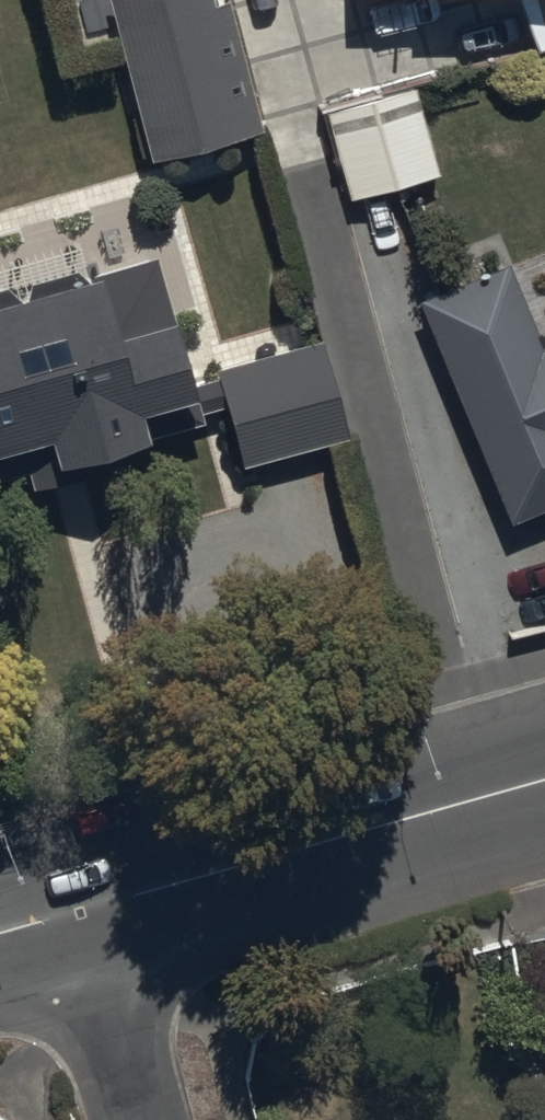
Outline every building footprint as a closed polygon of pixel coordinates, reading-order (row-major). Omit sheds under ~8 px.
[(106,2),(147,168),(261,139),(226,0),(114,0),(106,2)] [(350,1),(514,4),(536,58),(544,55),(544,0),(350,0),(350,1)] [(415,93),(327,116),(349,204),(438,181),(415,93)] [(25,477),(30,494),(91,478),(87,466),(147,451),(145,444),(197,431),(171,333),(174,332),(156,262),(87,280),(89,287),(77,291),(73,275),(0,294),(0,483),(25,477)] [(417,305),(509,527),(544,512),(544,339),(536,335),(507,268),(417,305)] [(319,343),(214,373),(242,472),(347,442),(319,343)]
